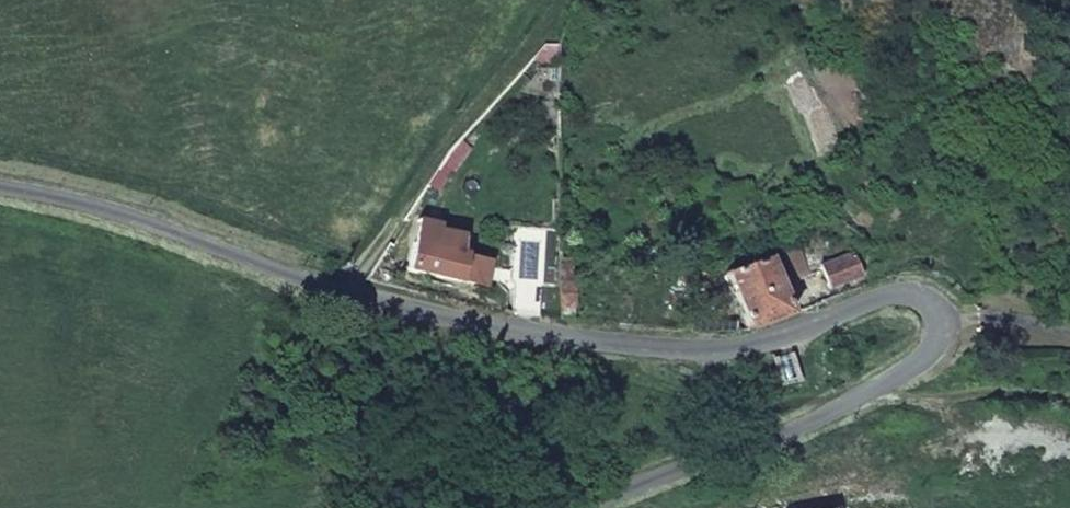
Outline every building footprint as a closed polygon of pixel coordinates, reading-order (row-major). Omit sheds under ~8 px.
[(440,161),(429,179),(439,185),(450,168),(440,161)] [(430,207),(429,212),(450,216),(451,211),(430,207)] [(425,229),(424,229),(418,257),(476,269),(476,268),(497,273),(503,246),(482,242),(482,241),(472,238),(475,222),(450,216),(429,212),(425,229)] [(795,226),(774,233),(783,258),(821,245),(817,230),(798,236),(795,226)] [(860,271),(850,246),(821,256),(829,281),(860,271)] [(747,326),(792,311),(771,254),(727,270),(747,326)] [(369,274),(388,278),(393,265),(377,262),(369,274)] [(576,275),(561,272),(555,314),(571,316),(576,275)] [(506,305),(540,311),(544,283),(510,278),(506,305)]
